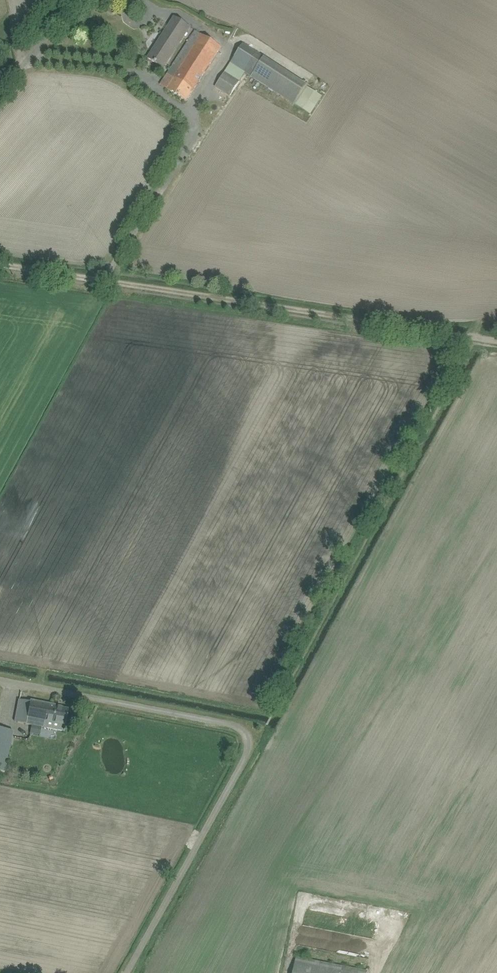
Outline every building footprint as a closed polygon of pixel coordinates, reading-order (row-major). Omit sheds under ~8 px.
[(148,58),(163,68),(190,27),(175,17),(148,58)] [(196,31),(161,85),(187,101),(222,48),(196,31)] [(230,63),(267,87),(294,104),(306,85),(280,68),(243,44),(230,63)] [(216,87),(230,96),(240,81),(225,72),(216,87)] [(15,722),(26,725),(28,714),(47,717),(50,703),(31,700),(30,701),(20,699),(15,722)] [(28,714),(26,725),(64,732),(69,709),(56,706),(56,705),(50,703),(47,717),(28,714)] [(6,773),(13,732),(0,730),(0,772),(6,773)] [(294,972),(367,972),(367,971),(297,957),(294,972)]
